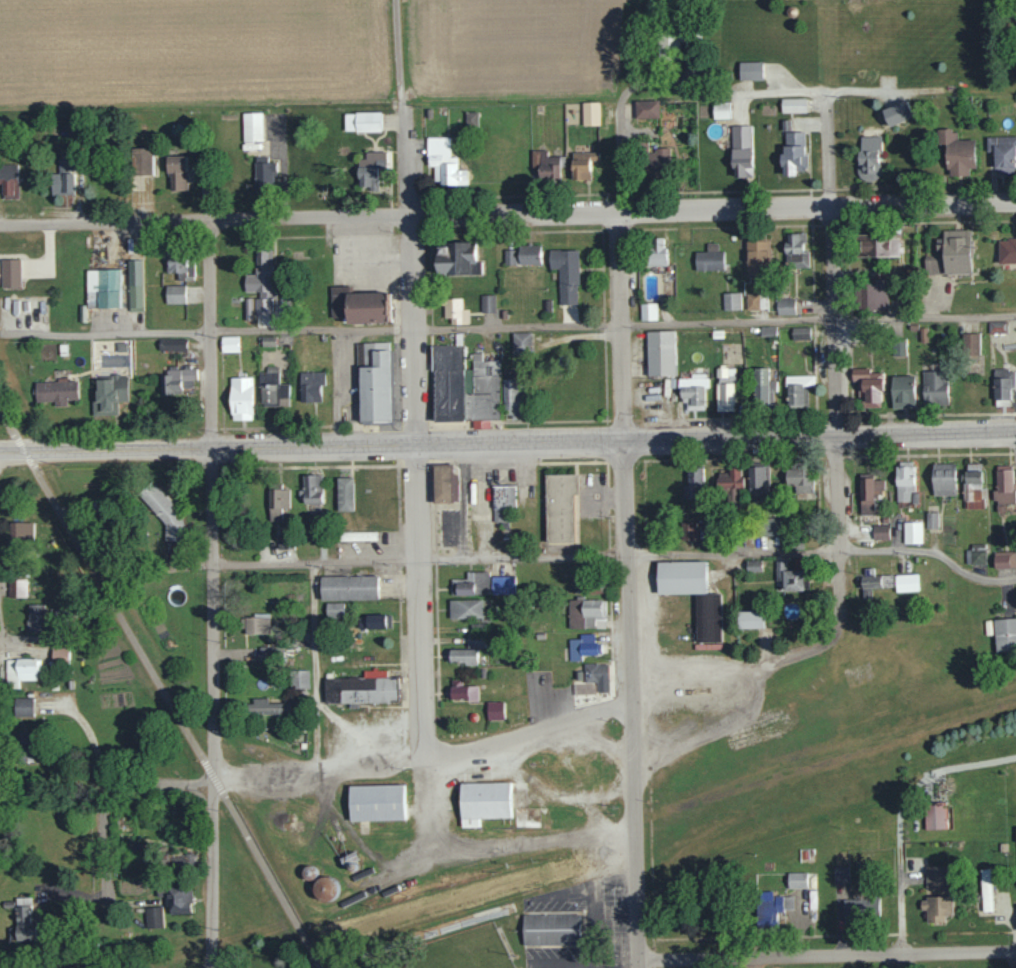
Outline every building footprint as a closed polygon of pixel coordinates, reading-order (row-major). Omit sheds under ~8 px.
[(739,62),(740,79),(763,79),(762,61),(739,62)] [(806,111),(805,98),(781,98),(782,112),(806,111)] [(659,99),(635,100),(635,117),(659,117),(659,99)] [(884,108),(889,125),(914,117),(908,100),(884,108)] [(582,102),(583,125),(600,125),(600,101),(582,102)] [(713,101),(713,119),(729,118),(729,101),(713,101)] [(477,111),(465,111),(465,125),(477,125),(477,111)] [(263,140),(262,112),(242,112),(243,140),(263,140)] [(381,112),(344,112),(344,131),(381,130),(381,112)] [(751,124),(732,125),(733,176),(752,176),(751,124)] [(947,142),(947,175),(970,175),(969,168),(976,168),(975,139),(958,139),(958,129),(936,129),(937,143),(947,142)] [(806,168),(805,131),(783,131),(784,174),(798,174),(797,168),(806,168)] [(859,136),(860,180),(881,179),(880,135),(859,136)] [(987,151),(995,151),(996,175),(1015,174),(1015,135),(987,136),(987,151)] [(467,183),(467,169),(457,169),(458,156),(450,156),(450,136),(427,136),(427,165),(434,165),(434,183),(467,183)] [(132,174),(153,174),(152,147),(132,147),(132,174)] [(670,148),(647,148),(646,170),(670,171),(670,148)] [(559,155),(546,156),(546,149),(531,149),(531,169),(539,168),(539,176),(560,176),(559,155)] [(572,179),(590,180),(591,160),(599,160),(599,152),(573,151),(572,179)] [(185,155),(168,155),(168,190),(186,189),(185,155)] [(52,194),(74,193),(73,170),(79,170),(78,157),(58,158),(58,173),(51,173),(52,194)] [(358,157),(357,179),(364,179),(364,183),(379,184),(380,158),(358,157)] [(254,162),(255,186),(272,186),(272,172),(276,172),(276,161),(254,162)] [(1,184),(2,198),(18,198),(17,163),(0,164),(0,184),(1,184)] [(973,272),(972,229),(944,230),(944,237),(937,237),(937,254),(924,254),(925,273),(973,272)] [(809,266),(809,250),(806,250),(805,232),(786,232),(786,267),(809,266)] [(900,255),(899,234),(857,235),(858,257),(900,255)] [(666,265),(665,237),(649,237),(650,266),(666,265)] [(999,263),(1015,262),(1015,237),(999,238),(999,263)] [(476,242),(437,243),(438,275),(482,273),(482,260),(477,261),(476,242)] [(695,251),(695,270),(724,269),(723,251),(717,251),(717,243),(706,243),(706,251),(695,251)] [(541,244),(519,245),(519,264),(541,264),(541,244)] [(255,314),(273,314),(272,248),(255,248),(256,274),(245,275),(245,292),(255,291),(255,314)] [(516,249),(504,249),(504,265),(517,264),(516,249)] [(549,267),(558,267),(559,304),(579,303),(578,249),(549,249),(549,267)] [(166,272),(178,273),(177,277),(193,278),(195,252),(167,250),(166,272)] [(21,287),(20,258),(1,259),(1,287),(21,287)] [(142,259),(127,259),(129,311),(143,310),(142,259)] [(86,307),(120,307),(120,269),(85,269),(86,307)] [(184,285),(165,285),(166,303),(185,303),(184,285)] [(331,286),(331,315),(350,315),(350,294),(350,291),(350,285),(331,286)] [(740,292),(723,293),(723,310),(741,309),(740,292)] [(350,294),(384,293),(388,293),(389,298),(389,321),(350,321),(350,315),(350,294)] [(759,310),(758,293),(746,293),(747,310),(759,310)] [(481,312),(494,312),(494,295),(481,295),(481,312)] [(245,319),(253,319),(252,298),(245,298),(245,319)] [(462,298),(444,298),(444,322),(468,321),(468,308),(462,308),(462,298)] [(794,298),(777,298),(777,315),(795,314),(794,298)] [(641,320),(657,319),(656,302),(640,303),(641,320)] [(761,336),(776,335),(776,326),(760,326),(761,336)] [(810,326),(792,327),(792,340),(810,339),(810,326)] [(675,375),(674,330),(646,331),(648,375),(675,375)] [(532,332),(513,332),(513,352),(533,351),(532,332)] [(980,333),(963,333),(962,354),(979,355),(980,333)] [(239,335),(221,336),(221,351),(239,351),(239,335)] [(261,336),(261,346),(275,345),(275,336),(261,336)] [(186,351),(186,338),(159,337),(158,350),(186,351)] [(391,420),(390,341),(358,341),(359,392),(359,421),(368,421),(391,420)] [(434,347),(435,419),(465,418),(464,362),(464,347),(434,347)] [(465,418),(464,362),(500,362),(501,418),(481,418),(465,418)] [(260,371),(260,406),(289,405),(288,383),(278,383),(278,366),(266,366),(266,371),(260,371)] [(195,367),(167,368),(167,375),(160,375),(161,395),(182,394),(182,387),(196,386),(195,367)] [(716,411),(734,411),(735,368),(717,367),(716,411)] [(769,367),(754,367),(754,402),(775,403),(776,380),(769,380),(769,367)] [(859,381),(859,408),(883,407),(882,372),(870,373),(870,368),(852,368),(852,381),(859,381)] [(522,417),(521,369),(503,369),(505,417),(522,417)] [(993,369),(994,400),(1011,400),(1011,387),(1015,387),(1015,369),(993,369)] [(947,403),(946,370),(922,371),(923,404),(947,403)] [(300,402),(320,401),(320,384),(325,384),(324,371),(299,372),(300,402)] [(706,404),(706,373),(690,373),(690,378),(679,378),(679,398),(690,398),(691,404),(706,404)] [(92,415),(117,415),(117,401),(128,401),(127,374),(111,375),(111,378),(96,379),(96,399),(92,399),(92,415)] [(814,375),(787,375),(788,406),(804,405),(804,386),(814,385),(814,375)] [(892,408),(915,407),(915,375),(892,375),(892,408)] [(252,377),(230,377),(231,420),(253,419),(252,377)] [(35,381),(36,402),(55,401),(55,405),(67,405),(66,399),(77,399),(76,379),(35,381)] [(914,492),(914,461),(897,461),(897,502),(910,502),(909,492),(914,492)] [(955,463),(933,463),(933,496),(956,495),(955,463)] [(966,463),(966,481),(963,481),(964,509),(983,508),(982,463),(966,463)] [(748,465),(749,496),(767,495),(766,479),(769,479),(768,464),(748,465)] [(1015,503),(1014,464),(996,465),(997,490),(993,491),(994,501),(997,500),(997,512),(1006,511),(1005,503),(1015,503)] [(435,466),(440,466),(457,465),(458,500),(436,500),(435,466)] [(743,466),(729,467),(729,472),(720,472),(721,502),(738,501),(737,487),(744,487),(743,466)] [(796,493),(812,492),(811,466),(786,467),(787,485),(796,485),(796,493)] [(683,497),(703,497),(704,467),(687,467),(687,485),(683,485),(683,497)] [(860,514),(874,514),(873,498),(884,497),(884,479),(873,479),(873,473),(859,473),(860,514)] [(322,503),(321,474),(302,474),(303,490),(300,490),(301,504),(322,503)] [(574,475),(574,542),(547,542),(546,475),(574,475)] [(354,510),(353,477),(336,477),(337,511),(354,510)] [(164,541),(183,541),(184,515),(153,482),(150,482),(137,494),(164,524),(164,541)] [(290,509),(289,488),(268,489),(269,521),(282,521),(282,509),(290,509)] [(937,512),(926,512),(926,528),(938,528),(937,512)] [(781,535),(780,518),(766,518),(766,535),(781,535)] [(33,521),(9,522),(10,540),(34,539),(33,521)] [(696,540),(697,522),(681,521),(681,539),(696,540)] [(904,544),(922,543),(922,521),(903,522),(904,544)] [(890,525),(873,525),(873,539),(890,539),(890,525)] [(374,539),(374,532),(340,532),(340,540),(374,539)] [(277,535),(278,549),(289,548),(288,535),(277,535)] [(986,544),(967,544),(968,564),(986,563),(986,544)] [(995,568),(1015,567),(1015,551),(994,551),(995,568)] [(783,591),(804,591),(804,570),(786,570),(786,557),(776,557),(776,580),(784,580),(783,591)] [(762,571),(762,560),(746,560),(747,571),(762,571)] [(697,642),(722,642),(721,594),(707,594),(706,561),(657,562),(658,594),(696,594),(697,642)] [(873,568),(864,568),(864,576),(857,576),(857,588),(863,588),(864,596),(871,595),(871,588),(881,587),(881,575),(874,575),(873,568)] [(452,595),(489,594),(489,571),(466,571),(466,579),(452,579),(452,595)] [(893,574),(882,575),(882,587),(893,587),(893,574)] [(919,591),(918,574),(895,575),(896,592),(919,591)] [(322,596),(377,596),(377,576),(322,576),(322,596)] [(506,576),(491,576),(492,596),(507,596),(506,576)] [(8,597),(25,597),(26,579),(8,579),(8,597)] [(569,628),(595,628),(594,617),(603,616),(603,597),(568,599),(569,628)] [(482,599),(449,599),(449,619),(483,618),(482,599)] [(326,602),(326,617),(343,618),(344,602),(326,602)] [(28,631),(45,632),(46,604),(28,604),(28,631)] [(741,628),(764,628),(764,611),(741,611),(741,628)] [(358,629),(390,628),(390,614),(357,615),(358,629)] [(245,634),(271,633),(271,616),(245,617),(245,634)] [(994,620),(997,651),(1015,649),(1015,617),(994,620)] [(469,648),(486,647),(485,623),(468,624),(469,648)] [(595,633),(579,634),(580,638),(569,639),(569,660),(582,660),(582,655),(601,654),(601,643),(595,643),(595,633)] [(68,662),(69,647),(52,646),(51,661),(68,662)] [(259,647),(260,663),(272,662),(271,646),(259,647)] [(477,649),(446,649),(446,664),(478,663),(477,649)] [(6,659),(6,688),(19,688),(19,680),(39,679),(39,658),(6,659)] [(585,678),(598,678),(598,690),(608,690),(608,663),(585,663),(585,678)] [(309,688),(309,670),(292,670),(293,688),(309,688)] [(397,702),(397,678),(325,679),(325,703),(397,702)] [(477,685),(462,685),(462,679),(450,679),(450,699),(468,698),(468,702),(478,702),(477,685)] [(33,716),(33,697),(14,698),(15,717),(33,716)] [(288,702),(267,702),(267,700),(245,700),(245,714),(289,713),(288,702)] [(502,701),(487,701),(487,720),(503,720),(502,701)] [(35,762),(36,732),(19,731),(18,762),(35,762)] [(461,828),(479,828),(479,819),(512,818),(512,783),(460,784),(461,828)] [(352,822),(406,821),(406,785),(351,786),(352,822)] [(926,829),(946,829),(945,802),(925,802),(926,829)] [(848,866),(833,867),(834,884),(849,883),(848,866)] [(947,887),(947,866),(925,866),(926,887),(947,887)] [(980,869),(983,912),(992,911),(991,869),(980,869)] [(807,888),(807,872),(788,872),(788,888),(807,888)] [(332,900),(335,879),(316,877),(313,898),(332,900)] [(170,914),(191,913),(191,885),(166,885),(167,906),(169,906),(170,914)] [(777,924),(777,912),(783,912),(782,895),(774,896),(774,900),(757,901),(758,925),(777,924)] [(784,910),(793,909),(793,896),(783,896),(784,910)] [(921,897),(921,910),(926,910),(927,923),(945,923),(945,915),(952,915),(952,896),(921,897)] [(15,897),(16,928),(9,928),(9,940),(33,939),(32,897),(15,897)] [(878,898),(844,898),(843,931),(860,931),(861,915),(878,916),(878,898)] [(163,927),(162,907),(145,907),(146,928),(163,927)] [(522,944),(523,913),(572,912),(584,912),(584,930),(584,944),(522,944)]
